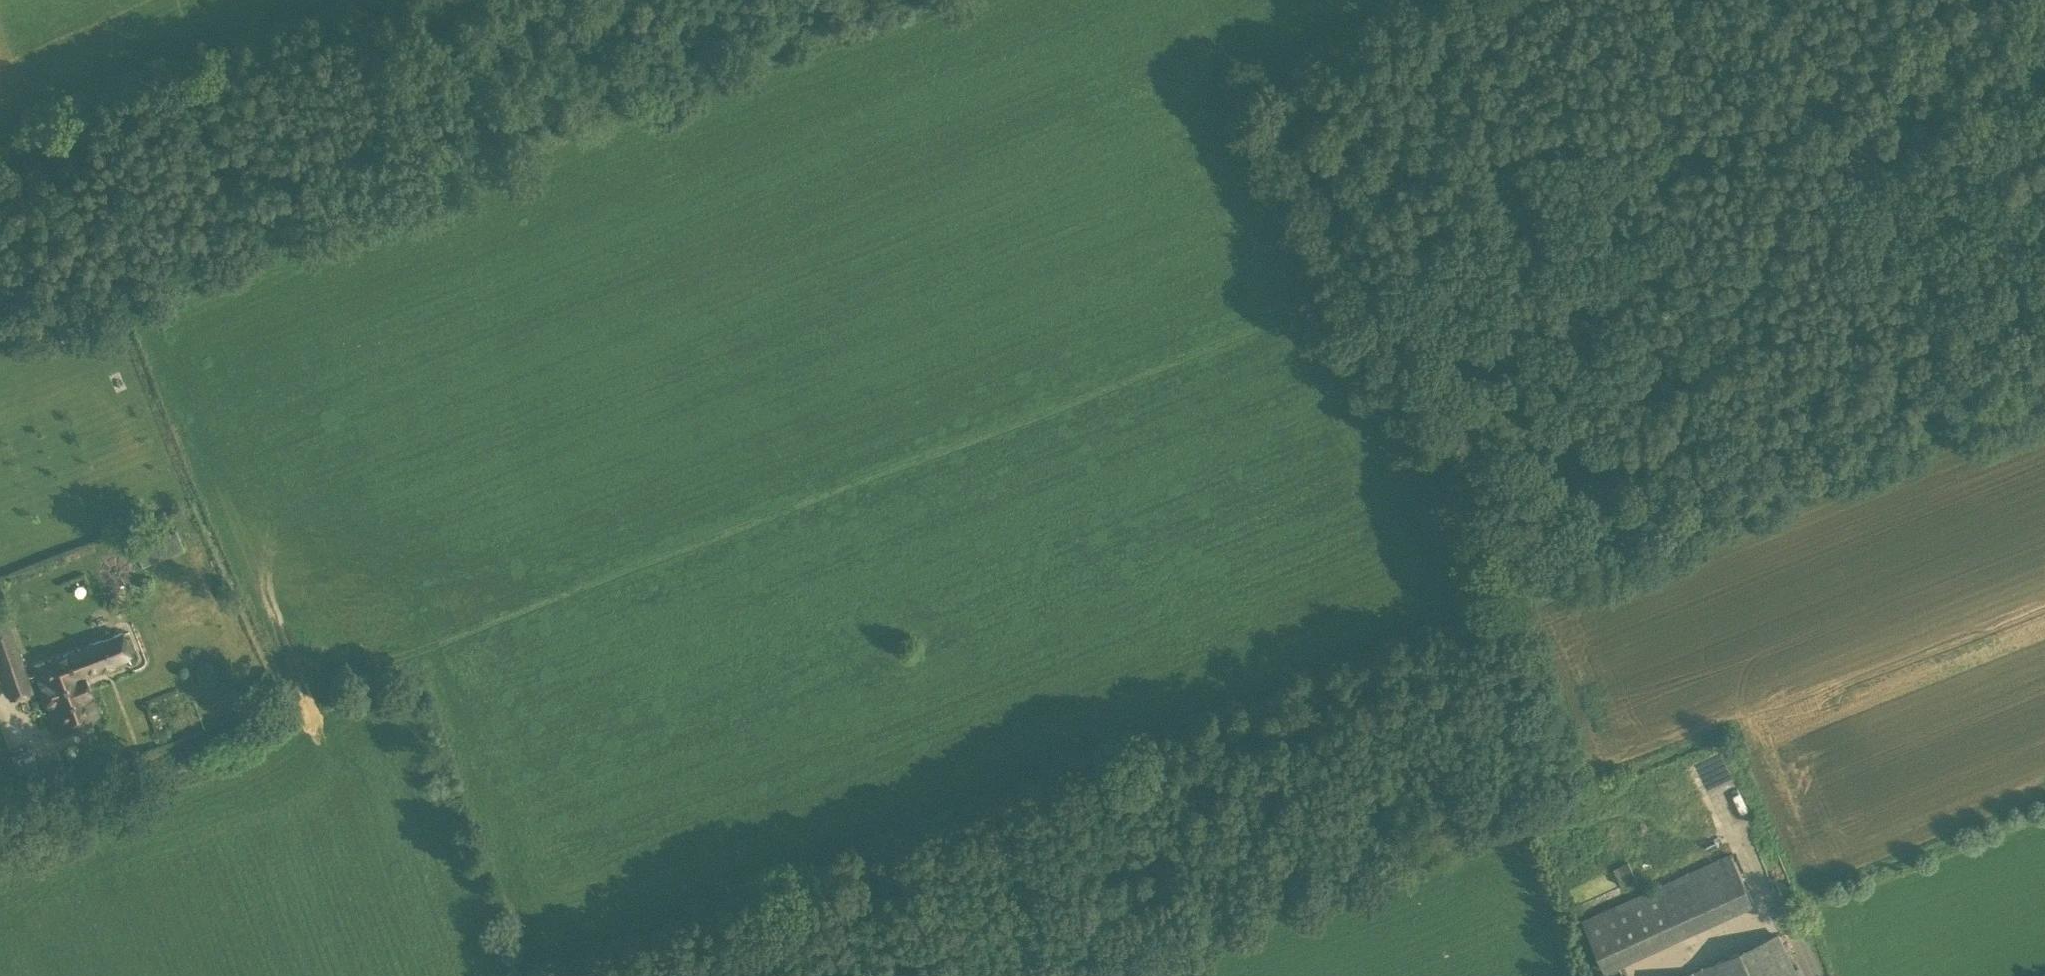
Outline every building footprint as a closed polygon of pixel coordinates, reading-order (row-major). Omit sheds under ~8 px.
[(175,530),(134,547),(142,566),(183,548),(175,530)] [(33,691),(9,625),(0,628),(0,674),(9,700),(33,691)] [(57,729),(70,724),(72,728),(74,731),(78,732),(81,731),(84,727),(84,722),(83,719),(97,714),(81,674),(102,667),(103,668),(111,665),(111,664),(123,659),(122,655),(129,653),(128,649),(132,647),(127,634),(125,635),(122,632),(33,666),(57,729)] [(1605,971),(1754,904),(1730,853),(1582,920),(1605,971)] [(1629,862),(1614,868),(1622,886),(1637,879),(1629,862)] [(1779,933),(1683,975),(1798,975),(1779,933)]
